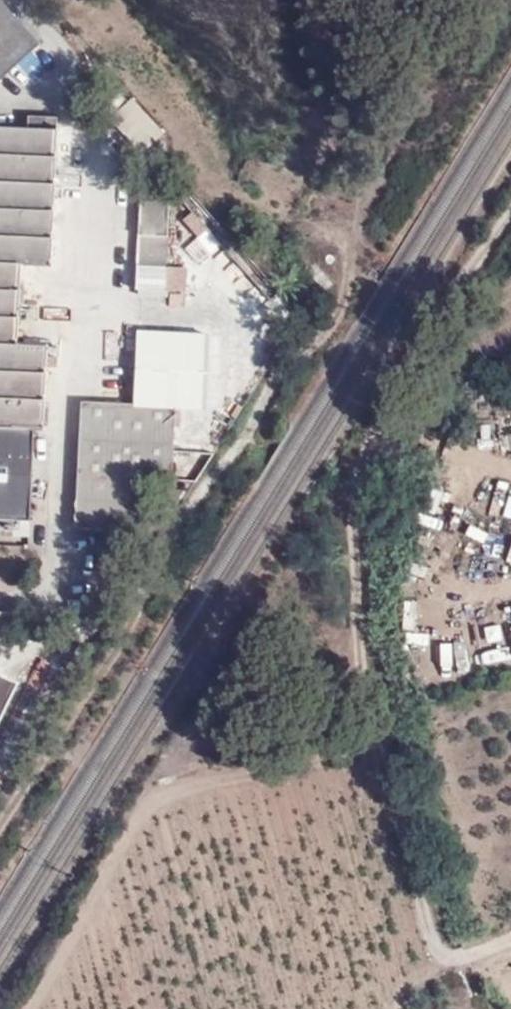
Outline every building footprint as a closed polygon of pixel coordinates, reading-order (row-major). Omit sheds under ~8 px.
[(41,47),(0,3),(0,84),(41,47)] [(144,148),(162,128),(128,98),(111,119),(144,148)] [(19,116),(19,127),(0,126),(0,428),(33,429),(41,430),(45,345),(16,344),(19,266),(48,267),(55,118),(19,116)] [(168,197),(139,196),(138,233),(167,234),(168,197)] [(137,265),(165,266),(167,234),(138,233),(137,265)] [(188,267),(165,266),(137,265),(137,292),(186,294),(188,267)] [(202,413),(206,336),(136,332),(135,407),(82,404),(76,532),(164,540),(174,412),(202,413)] [(28,535),(33,429),(0,428),(0,534),(28,535)] [(280,588),(272,582),(264,595),(272,600),(280,588)] [(8,612),(0,611),(0,630),(8,612)] [(18,682),(0,673),(0,718),(18,682)]
